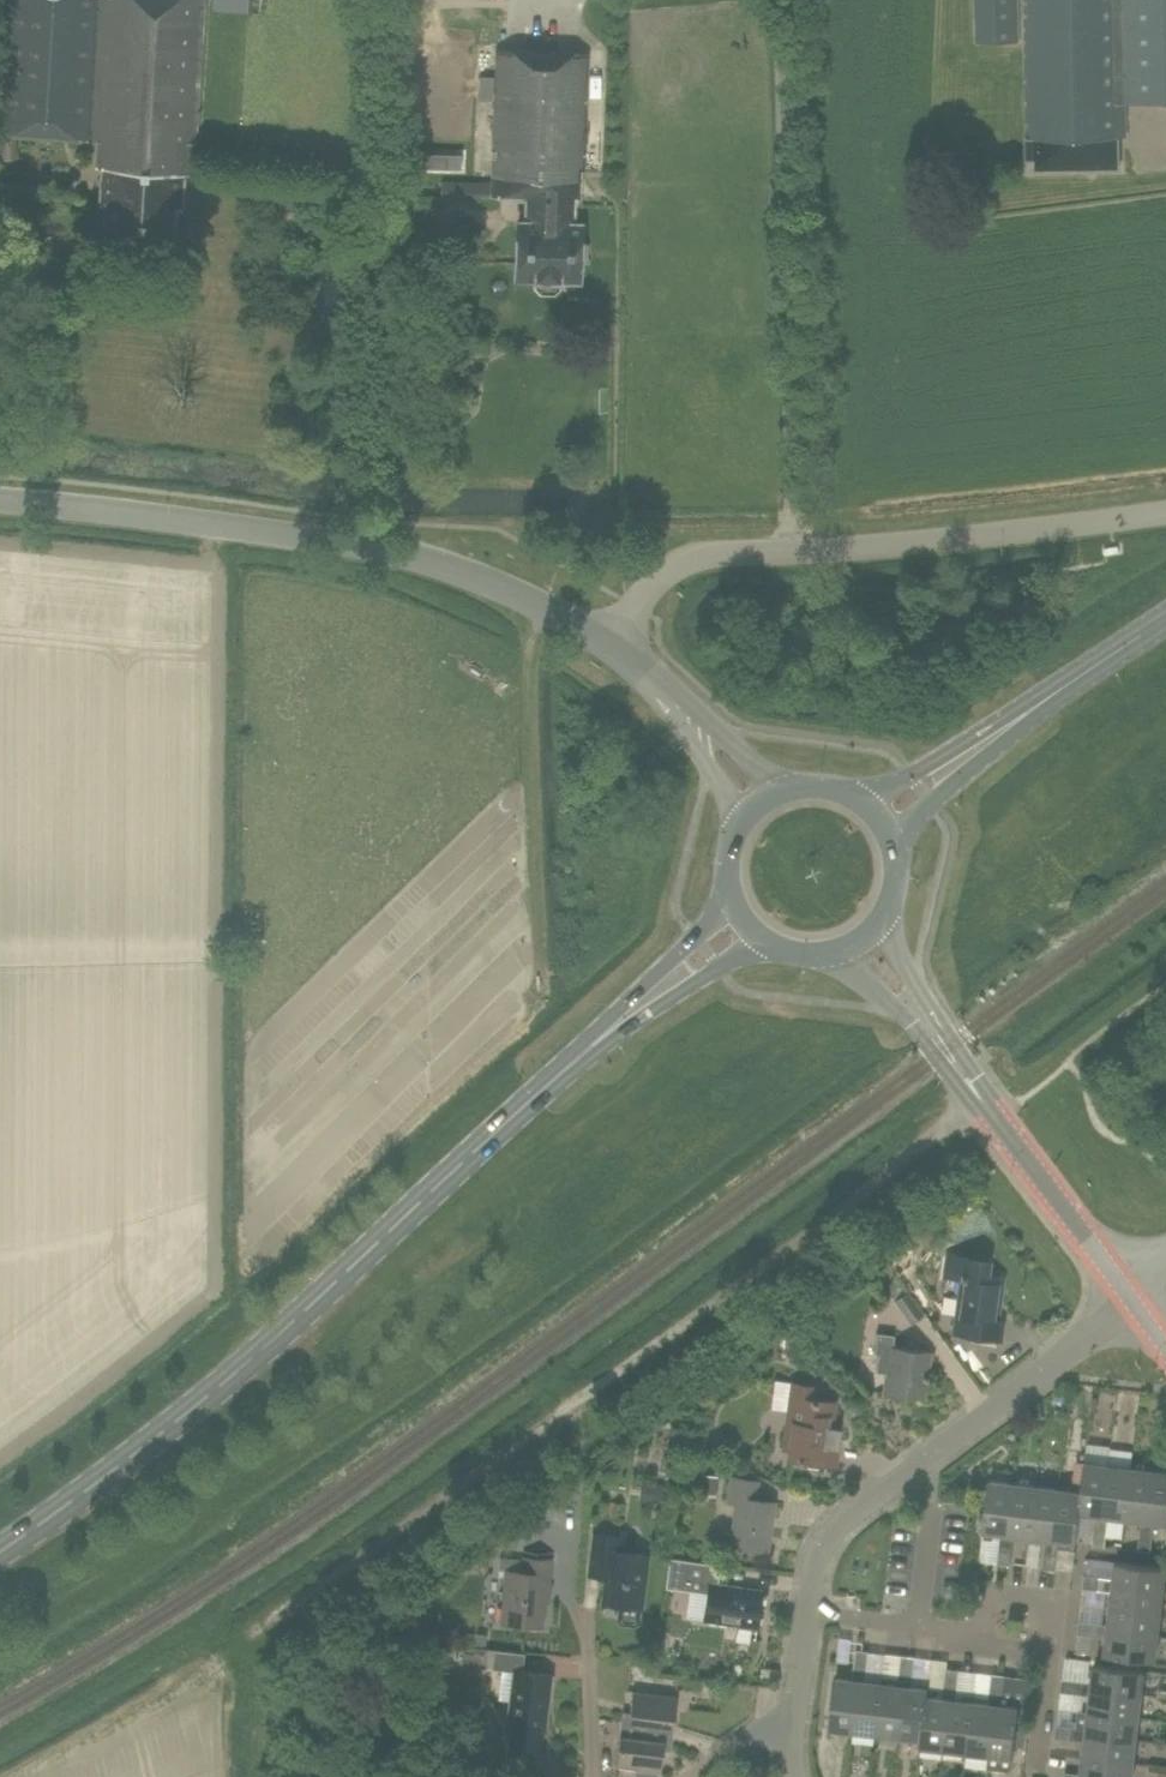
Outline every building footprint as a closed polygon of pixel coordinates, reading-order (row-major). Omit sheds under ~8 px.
[(98,140),(96,165),(102,166),(100,202),(106,203),(103,236),(173,241),(175,208),(182,209),(184,173),(193,174),(204,0),(8,0),(0,133),(98,140)] [(213,10),(248,12),(249,0),(214,0),(213,10)] [(975,42),(1018,41),(1018,0),(974,0),(975,42)] [(1027,159),(1035,159),(1035,169),(1119,167),(1119,135),(1126,135),(1126,101),(1165,101),(1165,0),(1024,0),(1027,159)] [(497,50),(492,196),(527,197),(526,223),(518,222),(516,279),(536,280),(535,287),(541,293),(554,293),(560,288),(560,281),(579,281),(581,224),(573,224),(574,198),(579,198),(580,171),(584,172),(588,53),(497,50)] [(440,210),(441,195),(415,194),(414,210),(440,210)] [(953,1333),(1000,1339),(1003,1319),(994,1318),(998,1282),(986,1280),(989,1258),(948,1253),(945,1276),(960,1278),(953,1333)] [(895,1299),(912,1323),(923,1316),(906,1292),(895,1299)] [(930,1351),(892,1346),(893,1333),(877,1331),(874,1352),(878,1353),(876,1370),(888,1372),(885,1393),(923,1398),(930,1351)] [(783,1356),(798,1354),(795,1335),(780,1337),(783,1356)] [(790,1460),(836,1466),(841,1427),(832,1425),(835,1400),(816,1398),(817,1385),(791,1382),(783,1448),(791,1449),(790,1460)] [(1101,1517),(1107,1463),(1085,1460),(1081,1490),(1083,1490),(1079,1511),(1081,1512),(1095,1513),(1095,1516),(1101,1517)] [(1124,1518),(1131,1466),(1107,1463),(1101,1517),(1095,1516),(1093,1528),(1106,1530),(1108,1516),(1124,1518)] [(1148,1523),(1154,1469),(1131,1466),(1124,1518),(1141,1520),(1141,1522),(1148,1523)] [(1150,1549),(1154,1522),(1165,1523),(1165,1470),(1154,1469),(1148,1523),(1141,1522),(1139,1534),(1152,1536),(1150,1549)] [(715,1494),(718,1475),(699,1472),(696,1492),(715,1494)] [(731,1545),(768,1550),(775,1501),(756,1498),(758,1480),(733,1476),(729,1501),(737,1502),(731,1545)] [(1007,1535),(1014,1481),(990,1478),(983,1530),(1001,1532),(1001,1534),(1007,1535)] [(662,1504),(665,1483),(642,1480),(639,1500),(662,1504)] [(1030,1535),(1037,1484),(1014,1481),(1007,1535),(1001,1534),(999,1548),(1012,1549),(1014,1533),(1030,1535)] [(1047,1537),(1047,1540),(1052,1540),(1059,1487),(1037,1484),(1030,1535),(1047,1537)] [(1083,1490),(1081,1490),(1059,1487),(1052,1540),(1047,1540),(1045,1553),(1057,1554),(1058,1538),(1077,1541),(1081,1512),(1079,1511),(1083,1490)] [(607,1519),(623,1522),(627,1503),(611,1500),(607,1519)] [(1106,1530),(1093,1528),(1091,1543),(1104,1545),(1106,1530)] [(622,1536),(594,1532),(590,1562),(606,1564),(601,1602),(619,1604),(617,1618),(620,1623),(634,1625),(638,1622),(640,1607),(642,1608),(649,1554),(620,1550),(622,1536)] [(1152,1536),(1139,1534),(1138,1548),(1150,1549),(1152,1536)] [(1010,1563),(1012,1549),(999,1548),(997,1562),(1010,1563)] [(1057,1554),(1045,1553),(1043,1567),(1055,1568),(1057,1554)] [(544,1589),(548,1589),(551,1558),(523,1556),(522,1571),(505,1569),(501,1622),(541,1625),(544,1589)] [(704,1619),(758,1626),(763,1589),(718,1584),(721,1563),(672,1557),(668,1587),(708,1592),(704,1619)] [(1110,1584),(1162,1590),(1165,1567),(1116,1560),(1114,1578),(1111,1577),(1110,1584)] [(1083,1587),(1097,1589),(1098,1576),(1084,1574),(1083,1587)] [(1111,1577),(1098,1576),(1097,1589),(1112,1591),(1110,1607),(1160,1613),(1162,1590),(1110,1584),(1111,1577)] [(1160,1613),(1110,1607),(1108,1624),(1106,1623),(1105,1629),(1157,1635),(1160,1613)] [(1092,1634),(1093,1622),(1079,1620),(1078,1633),(1092,1634)] [(1093,1622),(1092,1634),(1107,1636),(1105,1653),(1154,1659),(1157,1635),(1105,1629),(1106,1623),(1093,1622)] [(474,1648),(472,1665),(486,1666),(488,1649),(474,1648)] [(855,1664),(867,1666),(868,1650),(857,1649),(855,1664)] [(544,1721),(546,1705),(550,1674),(522,1670),(524,1654),(493,1650),(490,1668),(507,1670),(512,1670),(513,1670),(509,1705),(508,1717),(510,1717),(506,1753),(538,1757),(542,1721),(544,1721)] [(900,1670),(913,1671),(915,1656),(902,1654),(900,1670)] [(860,1677),(866,1678),(867,1666),(855,1664),(854,1677),(836,1675),(830,1727),(854,1730),(860,1677)] [(1093,1681),(1091,1681),(1091,1687),(1142,1694),(1144,1670),(1094,1664),(1093,1681)] [(947,1667),(945,1682),(958,1684),(959,1669),(947,1667)] [(912,1683),(913,1671),(900,1670),(898,1683),(883,1681),(877,1732),(899,1735),(906,1682),(912,1683)] [(992,1672),(990,1687),(1004,1689),(1006,1674),(992,1672)] [(700,1692),(702,1679),(684,1677),(682,1690),(700,1692)] [(866,1678),(860,1677),(854,1730),(877,1732),(883,1681),(866,1679),(866,1678)] [(1061,1691),(1076,1693),(1077,1679),(1063,1678),(1061,1691)] [(1091,1687),(1091,1681),(1077,1679),(1076,1693),(1092,1694),(1090,1711),(1139,1718),(1142,1694),(1091,1687)] [(899,1735),(921,1738),(923,1738),(927,1695),(928,1695),(929,1686),(912,1684),(912,1683),(906,1682),(899,1735)] [(958,1684),(945,1682),(943,1697),(928,1695),(927,1695),(923,1738),(921,1738),(920,1745),(944,1748),(950,1696),(956,1697),(958,1684)] [(989,1703),(972,1701),(966,1750),(990,1753),(995,1701),(1003,1703),(1004,1689),(990,1687),(989,1703)] [(672,1741),(677,1705),(678,1695),(633,1690),(630,1711),(622,1710),(621,1722),(648,1725),(647,1731),(646,1737),(646,1738),(672,1741)] [(966,1750),(972,1701),(956,1699),(956,1697),(950,1696),(944,1748),(966,1750)] [(1003,1704),(1003,1703),(995,1701),(990,1753),(988,1767),(1007,1770),(1011,1766),(1012,1756),(1014,1743),(1024,1744),(1026,1730),(1016,1729),(1018,1706),(1003,1704)] [(1077,1726),(1086,1727),(1085,1734),(1136,1739),(1139,1718),(1090,1711),(1079,1710),(1077,1726)] [(647,1731),(648,1725),(621,1722),(615,1765),(638,1768),(637,1776),(658,1776),(659,1771),(660,1771),(663,1749),(671,1750),(672,1741),(646,1738),(646,1737),(647,1731)] [(1070,1738),(1072,1726),(1057,1724),(1056,1737),(1070,1738)] [(1136,1739),(1085,1734),(1086,1727),(1077,1726),(1072,1726),(1070,1738),(1087,1740),(1085,1757),(1134,1762),(1136,1739)] [(1085,1757),(1083,1773),(1066,1772),(1066,1776),(1132,1776),(1134,1762),(1085,1757)]
